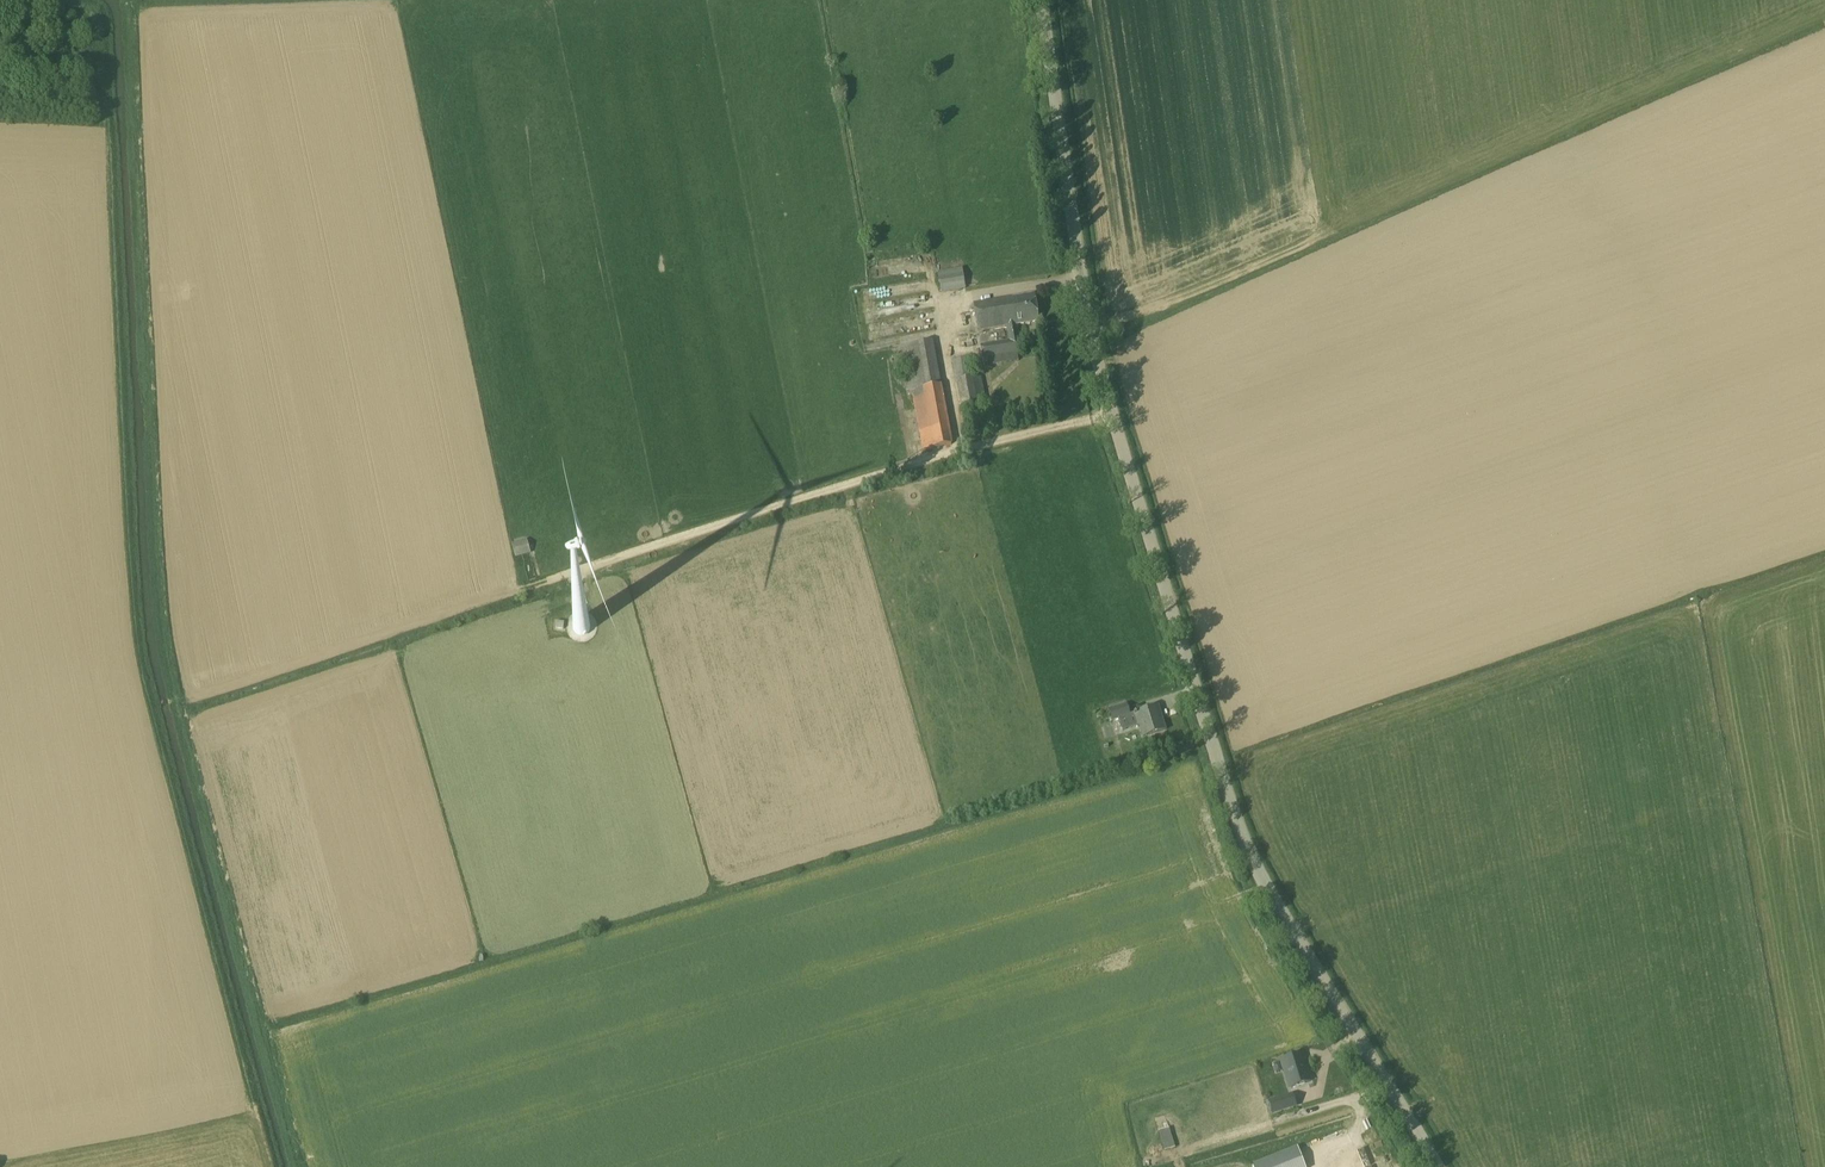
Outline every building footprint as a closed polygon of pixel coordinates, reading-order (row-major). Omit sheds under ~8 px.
[(962,269),(938,273),(942,294),(966,290),(962,269)] [(1022,353),(1017,326),(1039,323),(1034,295),(974,305),(978,332),(1005,328),(1007,341),(980,346),(984,367),(1019,362),(1017,354),(1022,353)] [(906,394),(912,392),(922,451),(953,445),(942,385),(941,386),(933,341),(898,348),(906,394)] [(982,378),(974,379),(970,359),(952,362),(962,412),(987,407),(982,378)] [(531,554),(527,539),(512,544),(516,558),(531,554)] [(574,629),(593,628),(593,619),(574,620),(574,629)] [(1127,704),(1109,709),(1113,722),(1130,716),(1127,704)] [(1135,714),(1143,738),(1165,731),(1162,721),(1159,722),(1155,708),(1135,714)] [(1301,1054),(1281,1061),(1289,1088),(1310,1082),(1301,1054)] [(1292,1095),(1268,1102),(1272,1113),(1295,1106),(1292,1095)] [(1158,1132),(1164,1151),(1175,1148),(1169,1128),(1158,1132)] [(1311,1145),(1326,1151),(1332,1137),(1316,1131),(1311,1145)]
